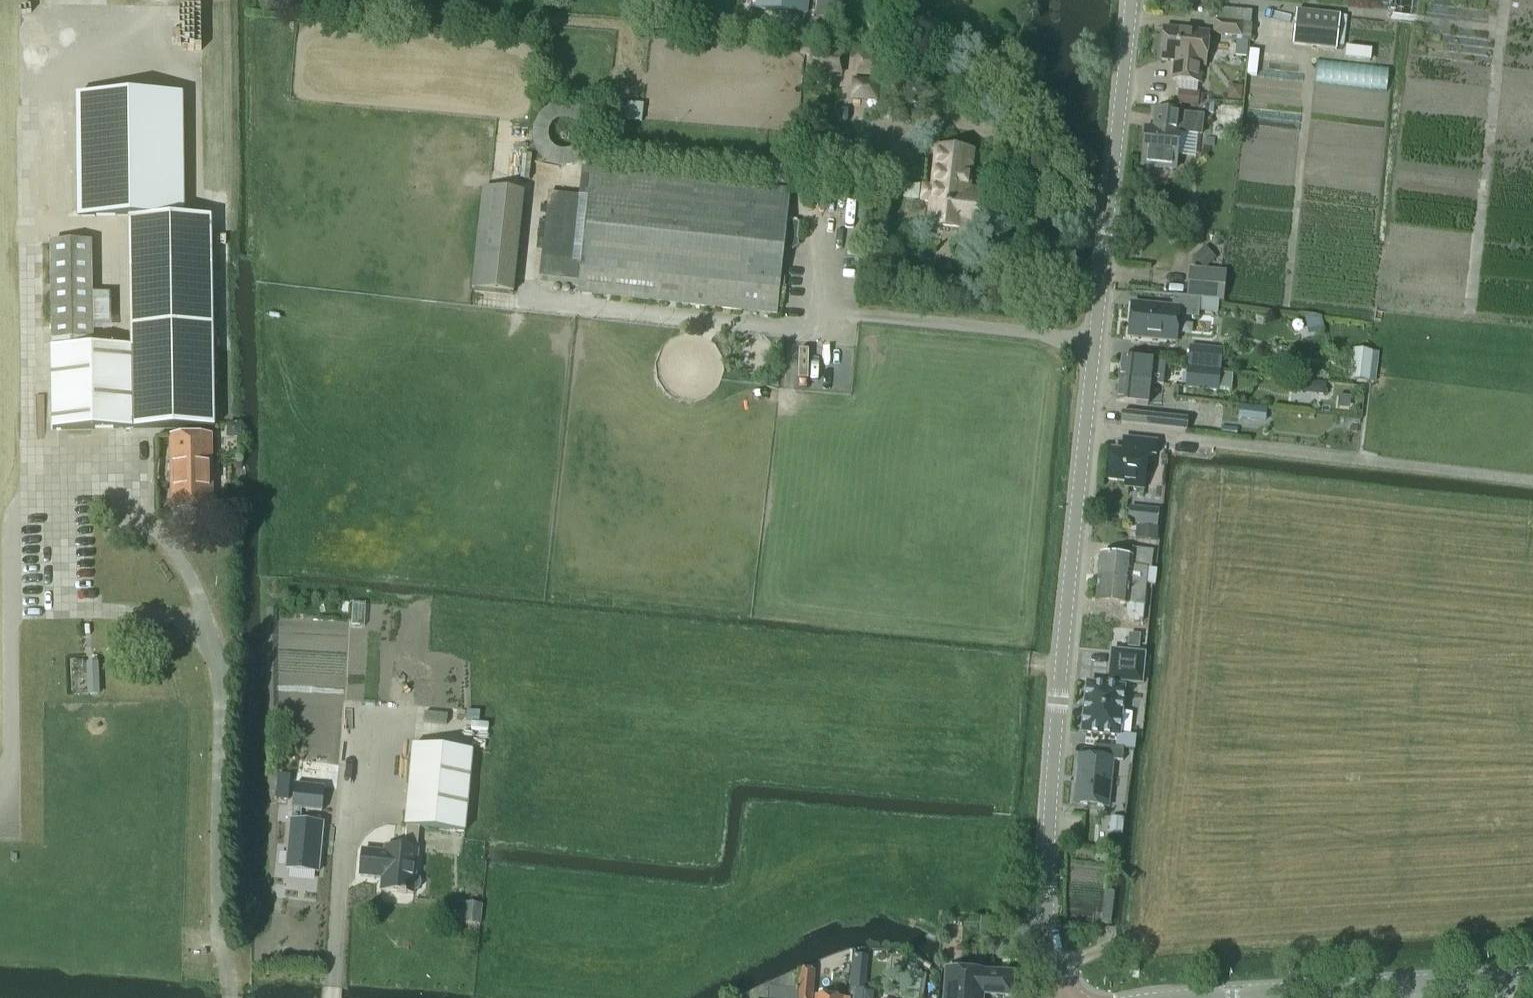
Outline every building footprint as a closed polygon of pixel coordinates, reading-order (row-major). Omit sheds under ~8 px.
[(756,10),(807,15),(809,0),(757,0),(756,10)] [(816,18),(839,21),(842,0),(818,0),(816,18)] [(1296,12),(1292,46),(1336,51),(1340,17),(1296,12)] [(1215,22),(1213,35),(1240,38),(1241,38),(1242,25),(1215,22)] [(1163,29),(1160,61),(1174,63),(1172,81),(1180,82),(1178,104),(1197,106),(1198,94),(1196,93),(1197,84),(1200,84),(1202,68),(1204,69),(1208,35),(1163,29)] [(1347,48),(1345,59),(1371,63),(1372,51),(1347,48)] [(811,50),(810,65),(841,69),(842,53),(811,50)] [(1249,50),(1246,74),(1256,76),(1259,51),(1249,50)] [(853,82),(852,99),(878,101),(880,84),(853,82)] [(1229,87),(1228,101),(1242,103),(1243,88),(1229,87)] [(180,98),(78,99),(80,218),(181,217),(180,98)] [(627,104),(625,122),(642,123),(644,105),(627,104)] [(1145,129),(1140,168),(1175,171),(1176,160),(1177,146),(1178,136),(1196,138),(1201,138),(1203,117),(1180,115),(1155,112),(1153,130),(1145,129)] [(1216,127),(1228,136),(1234,127),(1223,119),(1216,127)] [(774,150),(770,184),(790,186),(793,153),(774,150)] [(923,187),(921,203),(929,204),(927,226),(928,226),(928,225),(976,231),(980,191),(966,190),(968,170),(970,155),(936,150),(934,166),(931,188),(923,187)] [(506,160),(504,185),(526,188),(529,162),(506,160)] [(546,254),(543,279),(580,283),(580,289),(775,314),(782,246),(788,247),(795,241),(797,221),(785,220),(789,189),(581,166),(577,193),(554,190),(546,254)] [(478,258),(475,284),(515,290),(519,264),(528,189),(488,184),(478,258)] [(92,245),(51,245),(52,341),(93,341),(92,291),(92,245)] [(1204,248),(1196,255),(1206,266),(1214,259),(1204,248)] [(131,349),(51,351),(52,432),(214,429),(211,268),(129,269),(131,349)] [(1188,274),(1186,297),(1195,298),(1222,301),(1224,277),(1188,274)] [(1128,310),(1126,337),(1173,341),(1175,316),(1175,311),(1194,313),(1194,310),(1195,298),(1186,297),(1170,296),(1169,308),(1151,306),(1128,304),(1128,310)] [(1189,347),(1187,367),(1219,370),(1221,350),(1189,347)] [(1355,354),(1352,380),(1365,381),(1368,355),(1355,354)] [(1119,361),(1117,382),(1148,384),(1162,385),(1164,373),(1164,365),(1119,361)] [(1187,367),(1185,388),(1217,392),(1219,370),(1187,367)] [(1117,382),(1116,403),(1147,405),(1148,384),(1117,382)] [(1314,383),(1313,391),(1317,395),(1325,396),(1326,384),(1314,383)] [(1239,406),(1238,417),(1248,418),(1249,407),(1239,406)] [(1121,412),(1120,425),(1141,427),(1142,414),(1121,412)] [(1142,414),(1141,427),(1184,431),(1186,419),(1142,414)] [(225,425),(225,432),(230,436),(237,436),(238,425),(225,425)] [(211,438),(170,439),(170,461),(171,512),(212,512),(211,438)] [(1110,450),(1107,480),(1124,483),(1124,487),(1142,489),(1146,455),(1155,456),(1156,443),(1128,439),(1126,452),(1110,450)] [(1129,510),(1128,522),(1140,524),(1142,512),(1129,510)] [(1136,527),(1135,539),(1155,541),(1156,529),(1136,527)] [(1098,556),(1097,579),(1145,584),(1146,569),(1150,570),(1152,551),(1133,549),(1132,559),(1098,556)] [(1097,579),(1094,603),(1126,605),(1126,613),(1126,616),(1127,619),(1130,621),(1133,622),(1141,623),(1143,605),(1145,584),(1097,579)] [(1128,637),(1127,649),(1135,650),(1136,638),(1128,637)] [(1111,652),(1110,666),(1142,670),(1144,655),(1111,652)] [(97,663),(86,664),(87,694),(98,693),(97,663)] [(1110,666),(1108,681),(1141,684),(1142,670),(1110,666)] [(1087,685),(1082,733),(1118,737),(1123,688),(1087,685)] [(412,746),(405,827),(407,827),(405,845),(417,846),(419,829),(464,833),(472,752),(412,746)] [(1079,757),(1075,804),(1108,807),(1112,761),(1122,762),(1123,749),(1094,746),(1093,758),(1079,757)] [(277,784),(275,800),(288,802),(290,785),(277,784)] [(291,822),(286,870),(318,873),(323,825),(301,823),(302,811),(322,813),(324,789),(294,786),(292,809),(291,822)] [(1110,821),(1109,835),(1121,836),(1122,823),(1110,821)] [(362,851),(360,877),(382,879),(380,891),(401,893),(401,894),(406,895),(406,894),(413,894),(413,892),(414,892),(418,890),(420,887),(420,883),(419,879),(415,877),(417,851),(417,846),(405,845),(404,850),(385,848),(384,853),(362,851)] [(462,904),(460,925),(478,926),(480,906),(462,904)] [(925,962),(923,967),(929,970),(931,966),(925,962)] [(798,997),(812,997),(814,971),(801,969),(798,997)] [(902,997),(918,997),(921,981),(921,975),(906,969),(902,997)] [(945,997),(981,997),(981,995),(1011,997),(1013,975),(947,970),(945,997)] [(851,980),(850,990),(864,991),(865,981),(851,980)] [(797,989),(768,988),(767,997),(797,997),(797,989)]
